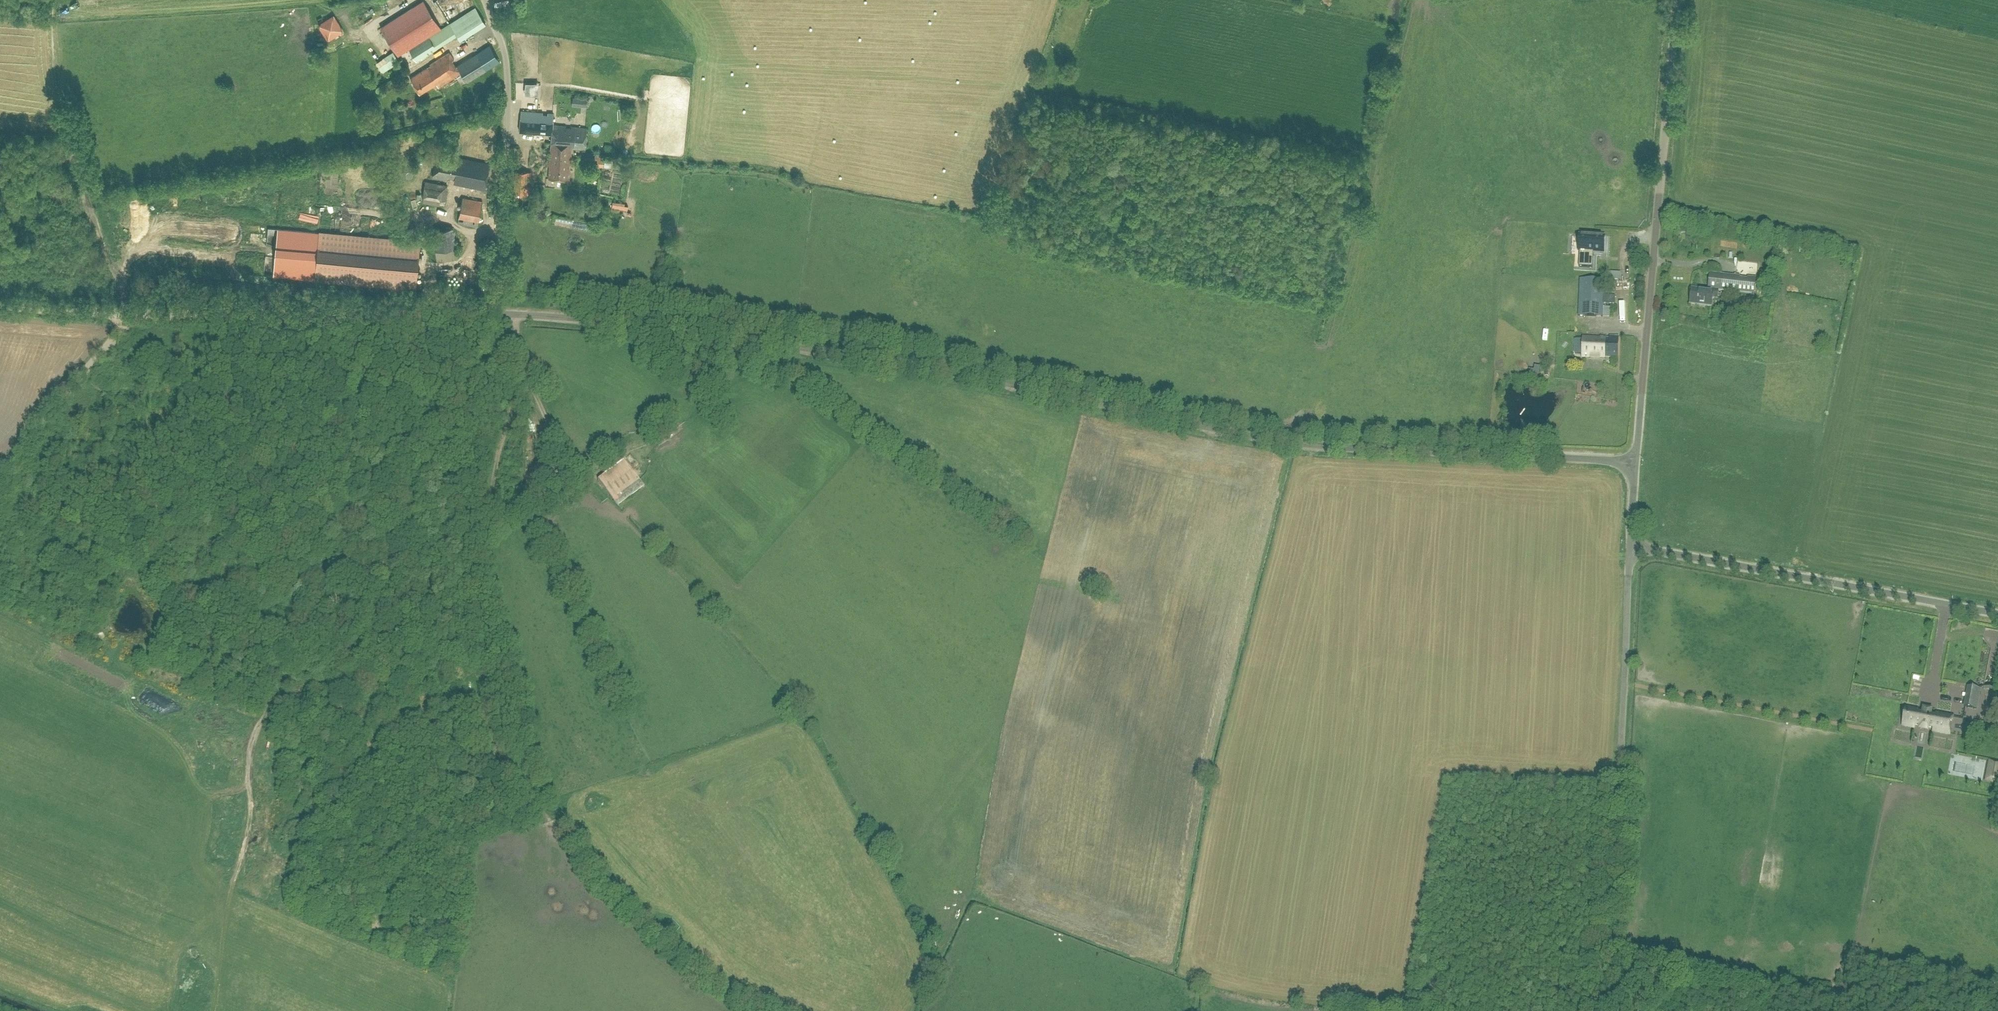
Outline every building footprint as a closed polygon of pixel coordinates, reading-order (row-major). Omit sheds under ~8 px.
[(423,0),(422,0),(381,26),(398,54),(408,48),(416,60),(457,35),(459,38),(485,22),(475,7),(441,28),(423,0)] [(335,13),(319,23),(330,40),(346,30),(335,13)] [(419,93),(436,82),(438,85),(461,71),(467,80),(499,60),(489,44),(457,64),(449,51),(426,66),(426,67),(410,77),(419,93)] [(459,62),(466,57),(462,49),(454,54),(459,62)] [(382,57),(389,67),(399,61),(393,51),(382,57)] [(551,133),(548,178),(568,179),(570,146),(584,147),(586,127),(552,124),(552,112),(521,110),(519,130),(551,133)] [(523,146),(523,156),(540,156),(541,146),(523,146)] [(408,159),(416,165),(422,157),(414,151),(408,159)] [(437,152),(433,176),(448,179),(448,176),(455,177),(462,178),(466,158),(445,154),(437,152)] [(529,195),(531,173),(519,172),(517,194),(529,195)] [(447,184),(425,180),(423,202),(439,204),(440,200),(446,200),(447,184)] [(477,226),(482,201),(463,196),(458,222),(477,226)] [(612,200),(611,207),(624,209),(625,202),(612,200)] [(308,268),(407,287),(415,242),(317,223),(308,268)] [(437,260),(458,256),(453,227),(432,230),(437,260)] [(1580,252),(1579,268),(1592,269),(1593,256),(1592,256),(1593,253),(1603,254),(1604,238),(1580,236),(1579,252),(1580,252)] [(1754,295),(1756,279),(1710,274),(1708,293),(1691,291),(1690,304),(1711,307),(1712,299),(1717,299),(1718,291),(1754,295)] [(1580,280),(1579,316),(1602,317),(1604,281),(1580,280)] [(1752,329),(1753,322),(1747,321),(1747,322),(1739,321),(1738,327),(1752,329)] [(1583,337),(1582,356),(1618,358),(1619,337),(1610,337),(1610,339),(1583,337)] [(657,442),(666,436),(666,435),(665,435),(677,427),(673,422),(662,429),(652,434),(657,442)] [(643,486),(633,473),(635,471),(621,454),(600,470),(604,476),(598,481),(618,506),(643,486)] [(1980,690),(1968,688),(1964,708),(1976,710),(1980,690)] [(1950,721),(1952,722),(1953,717),(1936,714),(1935,717),(1930,716),(1931,713),(1923,712),(1923,715),(1917,714),(1918,711),(1906,708),(1905,712),(1902,723),(1903,723),(1903,726),(1914,729),(1915,725),(1933,729),(1933,732),(1950,735),(1951,731),(1948,730),(1950,721)] [(1961,758),(1961,761),(1959,761),(1957,773),(1976,775),(1978,761),(1961,758)]
